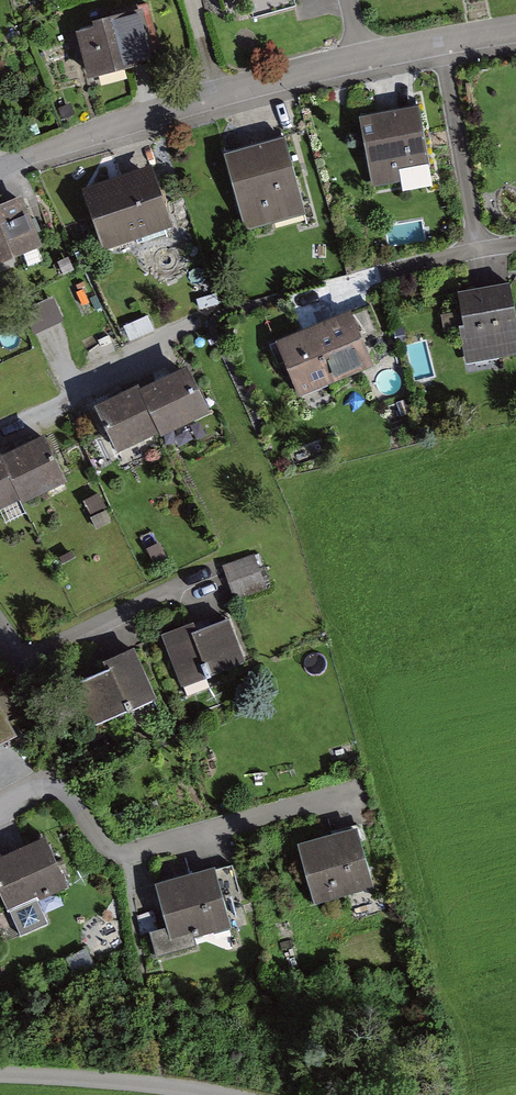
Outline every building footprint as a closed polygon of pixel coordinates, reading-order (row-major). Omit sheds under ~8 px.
[(228,11),(253,4),(257,17),(297,7),(296,0),(225,0),(228,11)] [(73,30),(89,91),(131,80),(127,66),(158,57),(146,10),(73,30)] [(421,111),(363,120),(373,185),(407,180),(408,190),(433,186),(421,111)] [(289,141),(228,156),(249,240),(272,234),(269,221),(306,212),(289,141)] [(153,171),(88,194),(107,245),(143,232),(146,242),(175,232),(153,171)] [(0,211),(0,262),(41,246),(23,202),(0,211)] [(456,295),(469,364),(515,355),(515,302),(513,285),(456,295)] [(55,298),(28,311),(36,329),(64,316),(55,298)] [(354,315),(276,345),(299,404),(330,392),(326,381),(354,370),(350,360),(369,353),(354,315)] [(205,417),(184,375),(139,397),(155,429),(160,439),(205,417)] [(136,389),(93,410),(113,450),(155,429),(139,397),(136,389)] [(73,483),(50,439),(5,462),(24,499),(27,506),(73,483)] [(0,456),(0,510),(24,499),(5,462),(2,455),(0,456)] [(257,556),(225,568),(238,603),(270,591),(257,556)] [(195,626),(165,638),(186,690),(247,665),(230,623),(199,636),(195,626)] [(133,648),(103,660),(108,672),(77,685),(94,725),(154,701),(133,648)] [(19,734),(0,697),(0,743),(19,734)] [(365,827),(297,847),(314,903),(382,883),(365,827)] [(0,864),(0,899),(11,925),(39,913),(33,899),(69,883),(51,842),(0,864)] [(171,925),(152,931),(158,955),(206,942),(203,929),(249,917),(235,865),(160,885),(171,925)]
